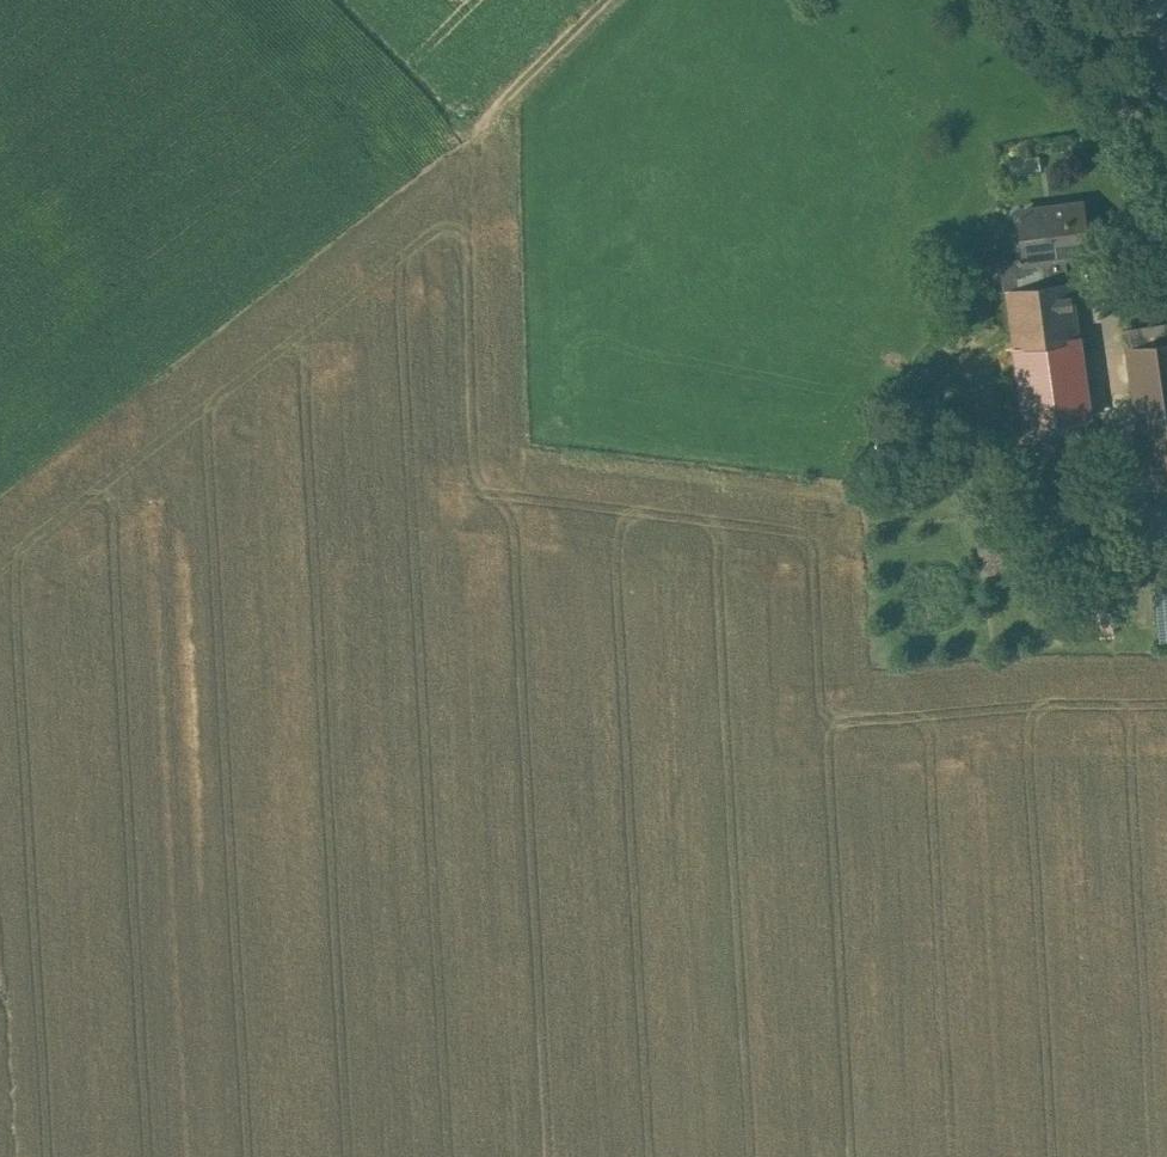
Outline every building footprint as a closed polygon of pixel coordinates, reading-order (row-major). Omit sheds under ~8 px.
[(1166,17),(1166,0),(1156,0),(1166,17)] [(1083,432),(1067,286),(1106,282),(1097,197),(1014,206),(1019,255),(999,257),(1019,440),(1083,432)] [(1124,324),(1138,502),(1166,500),(1166,320),(1124,324)]
